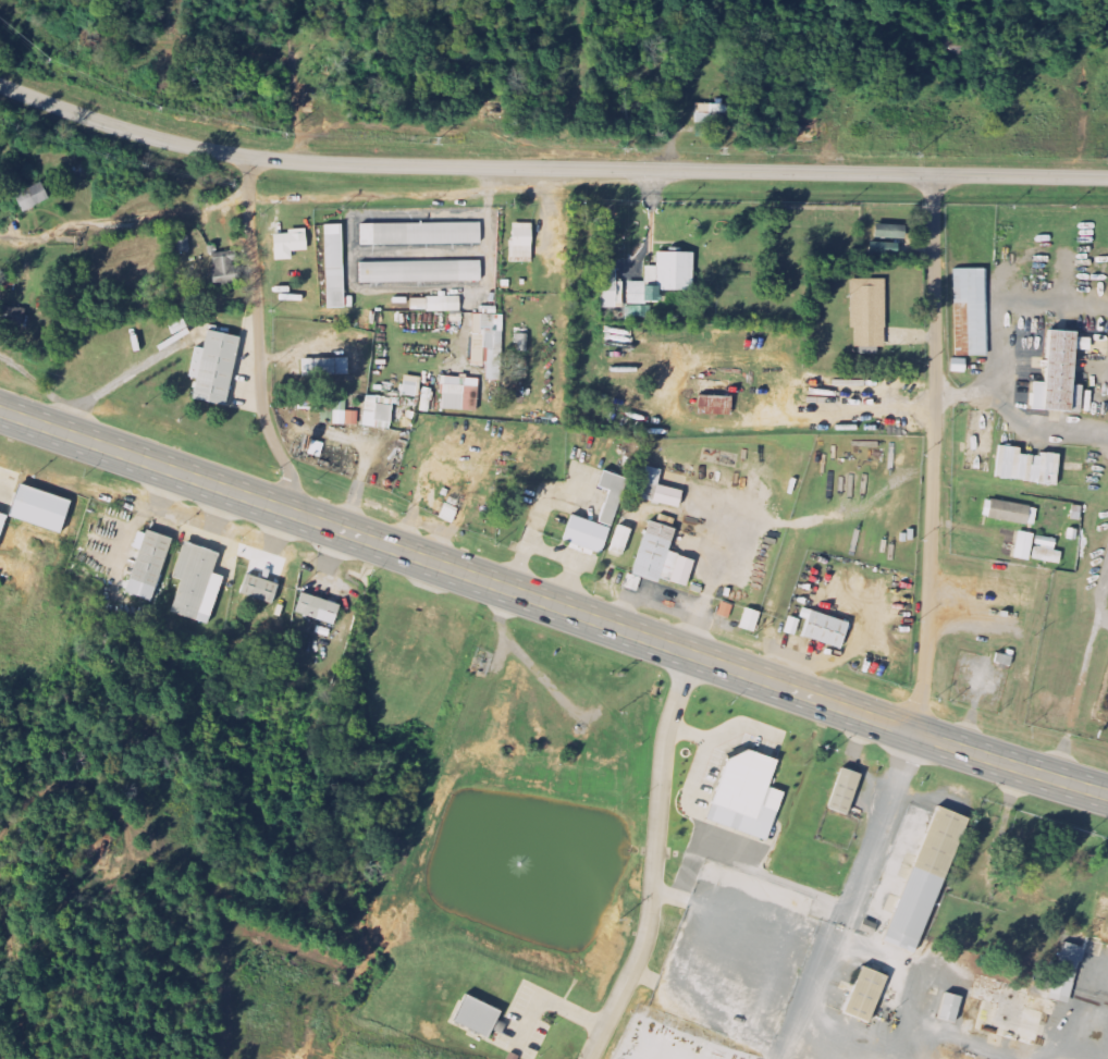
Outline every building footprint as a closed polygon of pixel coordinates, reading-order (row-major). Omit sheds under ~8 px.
[(716,135),(716,119),(731,120),(731,105),(698,104),(697,134),(716,135)] [(25,213),(52,199),(43,182),(16,195),(25,213)] [(482,244),(482,223),(362,224),(363,246),(482,244)] [(512,259),(520,259),(520,262),(533,262),(534,224),(513,223),(512,259)] [(344,224),(327,225),(329,309),(346,309),(344,224)] [(907,239),(907,226),(894,226),(894,227),(886,227),(877,227),(877,238),(907,239)] [(294,260),(293,251),(309,251),(308,229),(290,230),(290,234),(276,235),(277,261),(294,260)] [(217,285),(240,281),(235,251),(213,254),(217,285)] [(694,290),(695,253),(659,252),(659,267),(646,266),(646,282),(629,282),(629,303),(661,304),(661,290),(694,290)] [(362,284),(483,281),(483,260),(361,263),(362,284)] [(953,269),(986,268),(987,356),(956,356),(953,269)] [(617,308),(616,269),(602,269),(602,308),(617,308)] [(887,279),(854,280),(854,347),(887,346),(887,279)] [(462,311),(461,297),(412,298),(412,312),(462,311)] [(28,310),(7,306),(3,321),(24,325),(28,310)] [(473,365),(488,366),(488,381),(503,381),(504,315),(474,314),(473,365)] [(1048,329),(1042,410),(1079,414),(1081,385),(1073,384),(1078,331),(1048,329)] [(206,331),(238,338),(224,406),(193,399),(197,380),(187,378),(194,347),(202,349),(206,331)] [(303,359),(304,376),(351,375),(350,358),(303,359)] [(403,396),(419,398),(422,378),(406,376),(403,396)] [(478,412),(480,379),(444,378),(443,411),(478,412)] [(735,381),(702,380),(700,415),(734,416),(735,381)] [(365,428),(392,428),(393,398),(366,397),(365,428)] [(359,411),(348,412),(347,398),(323,398),(324,426),(359,425),(359,411)] [(1062,454),(1042,452),(1042,456),(1023,454),(1023,448),(1001,446),(998,479),(1060,485),(1062,454)] [(685,491),(660,486),(663,470),(644,466),(637,498),(654,501),(654,502),(681,509),(685,491)] [(604,553),(628,478),(604,470),(599,487),(610,490),(599,522),(574,515),(565,541),(604,553)] [(0,482),(0,540),(15,487),(0,482)] [(63,534),(74,501),(22,484),(11,518),(63,534)] [(988,499),(985,517),(1036,527),(1039,508),(988,499)] [(635,574),(687,588),(701,537),(649,521),(635,574)] [(612,551),(625,556),(634,530),(620,525),(612,551)] [(131,580),(157,588),(171,535),(145,529),(131,580)] [(1032,560),(1035,534),(1019,532),(1016,559),(1032,560)] [(1057,551),(1058,539),(1038,536),(1035,560),(1062,563),(1063,552),(1057,551)] [(198,619),(200,612),(211,615),(223,576),(213,572),(220,552),(183,541),(172,577),(181,579),(172,612),(198,619)] [(272,604),(280,584),(248,572),(242,592),(272,604)] [(626,588),(639,591),(642,578),(628,575),(626,588)] [(341,604),(301,592),(296,612),(335,624),(341,604)] [(734,605),(723,603),(720,617),(731,619),(734,605)] [(802,636),(841,649),(851,623),(811,608),(802,636)] [(797,636),(802,620),(791,617),(786,633),(797,636)] [(719,792),(766,804),(777,760),(730,749),(719,792)] [(828,808),(849,815),(863,774),(842,767),(828,808)] [(946,881),(970,817),(938,805),(914,869),(946,881)] [(1097,891),(1086,938),(1107,944),(1107,894),(1097,891)] [(1086,947),(1064,940),(1055,973),(1075,980),(1086,947)] [(846,1013),(871,1023),(889,975),(863,965),(846,1013)] [(983,999),(976,1031),(1041,1044),(1047,1012),(1056,1013),(1059,1000),(1033,996),(1035,986),(977,974),(972,997),(983,999)] [(941,1020),(958,1025),(965,998),(948,993),(941,1020)] [(492,1037),(502,1009),(467,997),(457,1025),(492,1037)]
